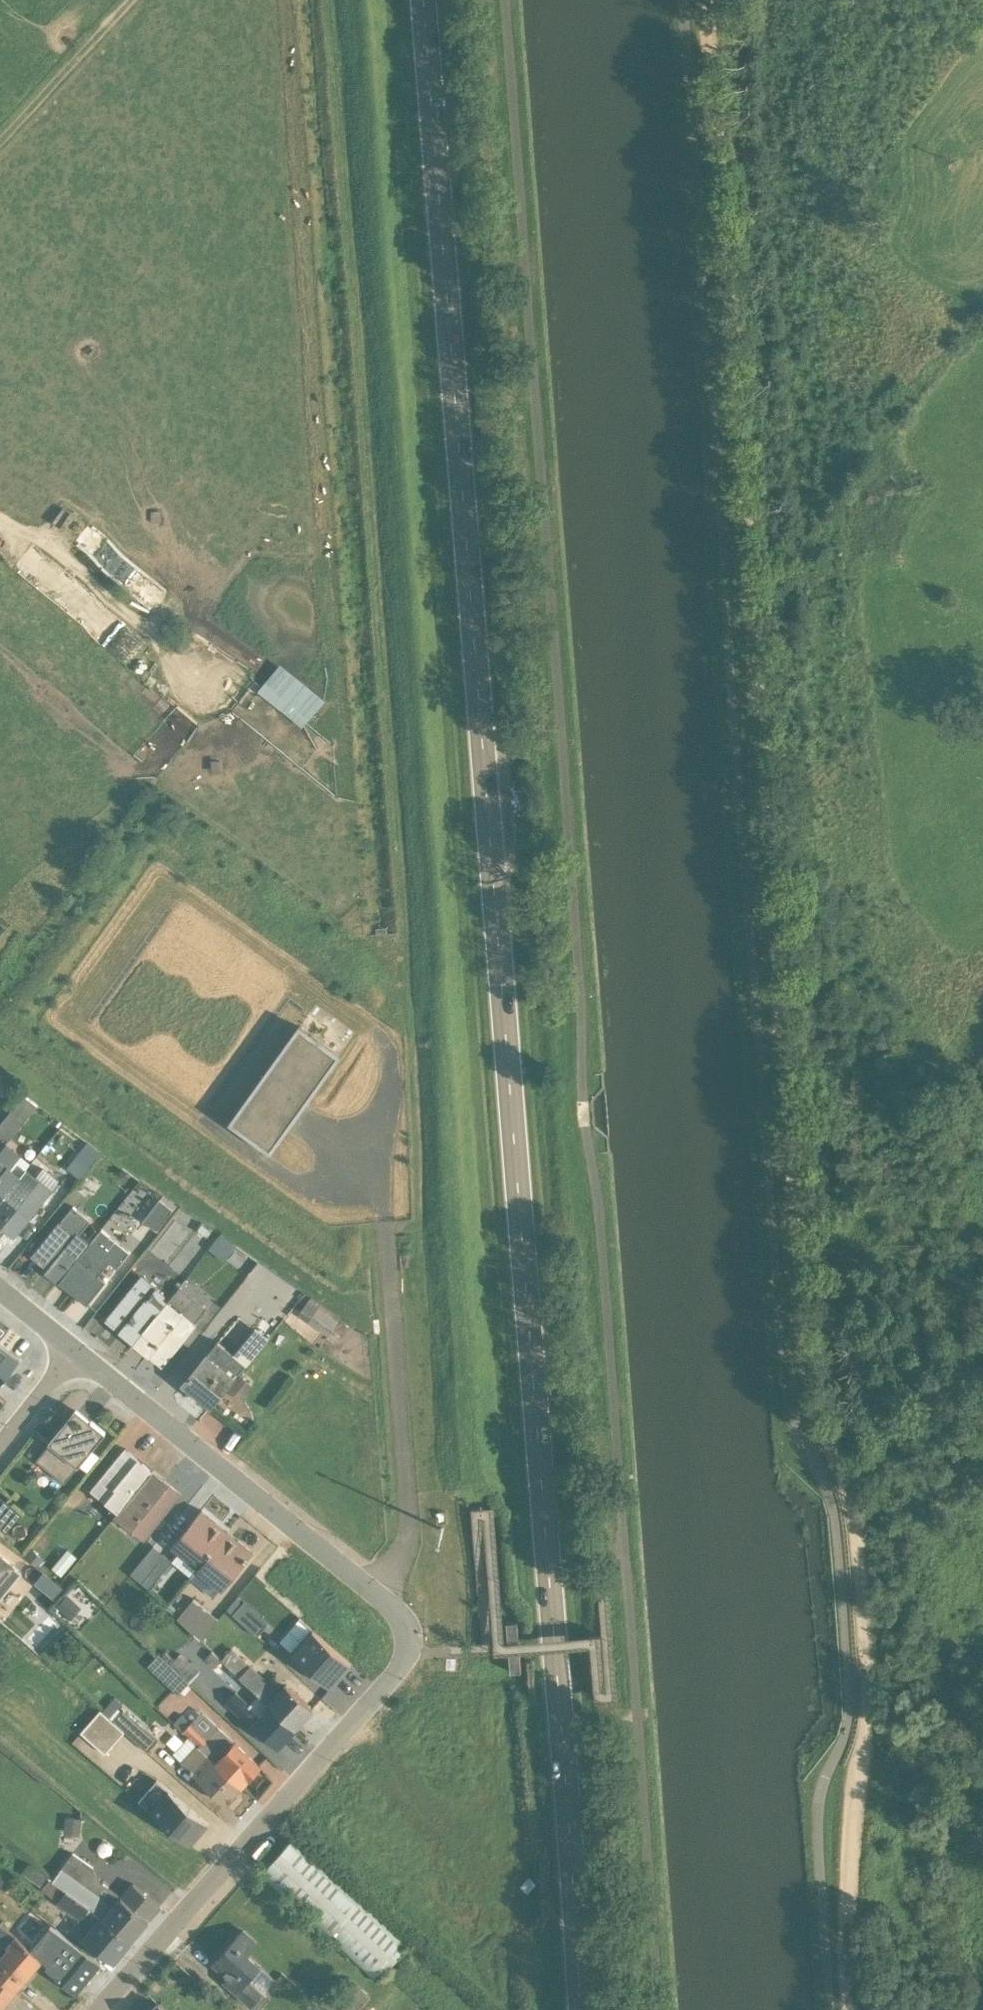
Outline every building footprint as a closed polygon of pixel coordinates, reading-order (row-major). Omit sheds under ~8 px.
[(305,721),(328,693),(283,656),(260,684),(305,721)] [(340,1050),(299,1023),(230,1118),(271,1147),(340,1050)] [(39,1100),(25,1089),(0,1120),(0,1129),(10,1136),(39,1100)] [(68,1163),(81,1174),(103,1148),(88,1137),(68,1163)] [(31,1159),(7,1140),(0,1148),(0,1198),(31,1159)] [(28,1164),(0,1198),(0,1221),(15,1232),(53,1184),(52,1184),(59,1175),(44,1163),(37,1171),(28,1164)] [(174,1205),(160,1195),(144,1215),(158,1226),(174,1205)] [(91,1214),(75,1201),(34,1251),(50,1264),(48,1267),(60,1277),(60,1276),(91,1237),(80,1228),(91,1214)] [(60,1277),(88,1299),(105,1276),(97,1270),(109,1255),(118,1262),(130,1246),(102,1224),(60,1277)] [(222,1228),(209,1244),(224,1256),(236,1241),(222,1228)] [(167,1290),(142,1269),(105,1315),(134,1338),(168,1295),(164,1292),(167,1290)] [(207,1304),(180,1281),(134,1338),(162,1361),(163,1361),(198,1320),(196,1318),(207,1304)] [(311,1292),(298,1309),(308,1317),(309,1316),(328,1330),(340,1314),(311,1292)] [(238,1369),(268,1332),(255,1321),(233,1349),(218,1337),(209,1348),(207,1347),(184,1378),(212,1401),(226,1383),(240,1394),(252,1380),(238,1369)] [(19,1357),(15,1360),(0,1347),(0,1380),(19,1357)] [(106,1427),(76,1403),(49,1437),(50,1438),(37,1455),(65,1477),(106,1427)] [(91,1484),(119,1507),(153,1465),(126,1443),(91,1484)] [(119,1507),(116,1511),(145,1535),(183,1488),(153,1465),(119,1507)] [(23,1509),(5,1494),(0,1500),(0,1521),(7,1527),(23,1509)] [(173,1555),(192,1572),(228,1526),(202,1505),(172,1541),(179,1547),(173,1555)] [(253,1547),(228,1526),(192,1572),(214,1590),(221,1582),(223,1584),(253,1547)] [(173,1555),(154,1540),(131,1568),(150,1585),(155,1580),(154,1579),(173,1555)] [(20,1567),(16,1565),(17,1563),(0,1549),(0,1592),(20,1567)] [(45,1566),(35,1578),(55,1594),(66,1584),(45,1566)] [(82,1601),(68,1588),(57,1600),(72,1613),(82,1601)] [(268,1619),(238,1591),(227,1602),(258,1631),(268,1619)] [(217,1612),(193,1592),(177,1612),(201,1634),(217,1612)] [(518,1623),(507,1624),(511,1671),(522,1670),(518,1623)] [(313,1625),(292,1648),(331,1682),(352,1659),(313,1625)] [(258,1688),(295,1723),(313,1703),(285,1677),(278,1684),(232,1642),(221,1653),(258,1688)] [(161,1651),(190,1678),(201,1665),(182,1647),(175,1654),(166,1645),(161,1651)] [(158,1649),(148,1660),(180,1689),(190,1678),(161,1651),(158,1649)] [(279,1740),(295,1723),(258,1688),(250,1697),(237,1685),(225,1698),(262,1732),(265,1730),(279,1740)] [(125,1726),(149,1746),(159,1735),(125,1705),(123,1707),(119,1703),(113,1709),(105,1703),(103,1706),(125,1726)] [(100,1704),(81,1727),(106,1748),(125,1726),(103,1706),(100,1704)] [(183,1708),(174,1718),(188,1731),(241,1781),(261,1760),(202,1706),(192,1717),(183,1708)] [(241,1781),(188,1731),(172,1748),(226,1798),(241,1781)] [(208,1818),(157,1774),(139,1794),(190,1839),(208,1818)] [(81,1830),(83,1812),(65,1811),(63,1828),(81,1830)] [(295,1831),(259,1869),(375,1976),(411,1937),(295,1831)] [(132,1933),(160,1900),(132,1877),(121,1889),(100,1875),(94,1861),(74,1847),(54,1875),(132,1933)] [(30,1857),(23,1865),(34,1875),(33,1876),(59,1896),(68,1886),(30,1857)] [(132,1933),(68,1886),(58,1897),(81,1914),(78,1919),(87,1926),(82,1933),(95,1944),(97,1943),(114,1955),(132,1933)] [(18,1985),(44,1954),(16,1929),(0,1918),(0,1970),(18,1985)] [(243,1925),(215,1957),(227,1971),(224,1976),(251,2001),(252,1999),(258,2004),(269,1993),(264,1987),(275,1974),(250,1947),(259,1936),(243,1925)] [(101,1958),(62,1927),(40,1950),(48,1958),(48,1959),(77,1988),(101,1958)] [(18,1985),(0,1970),(0,2006),(18,1985)] [(158,1998),(147,2009),(172,2009),(158,1998)]
